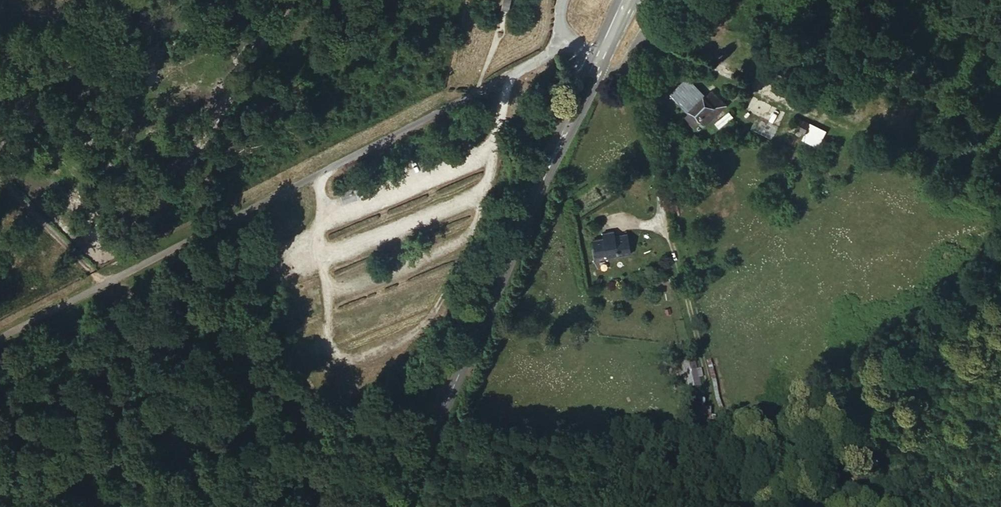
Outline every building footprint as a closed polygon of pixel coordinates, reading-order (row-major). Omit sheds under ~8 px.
[(441,20),(448,22),(454,0),(447,0),(441,20)] [(699,83),(674,111),(684,121),(690,114),(696,119),(702,112),(711,102),(715,97),(699,83)] [(722,111),(711,102),(702,112),(712,121),(722,111)] [(730,113),(715,124),(719,130),(734,119),(730,113)] [(802,117),(796,129),(820,141),(826,128),(802,117)] [(354,189),(339,194),(343,205),(358,200),(354,189)] [(555,238),(560,266),(606,257),(601,229),(555,238)] [(701,387),(699,379),(704,378),(702,370),(687,374),(691,390),(701,387)]
